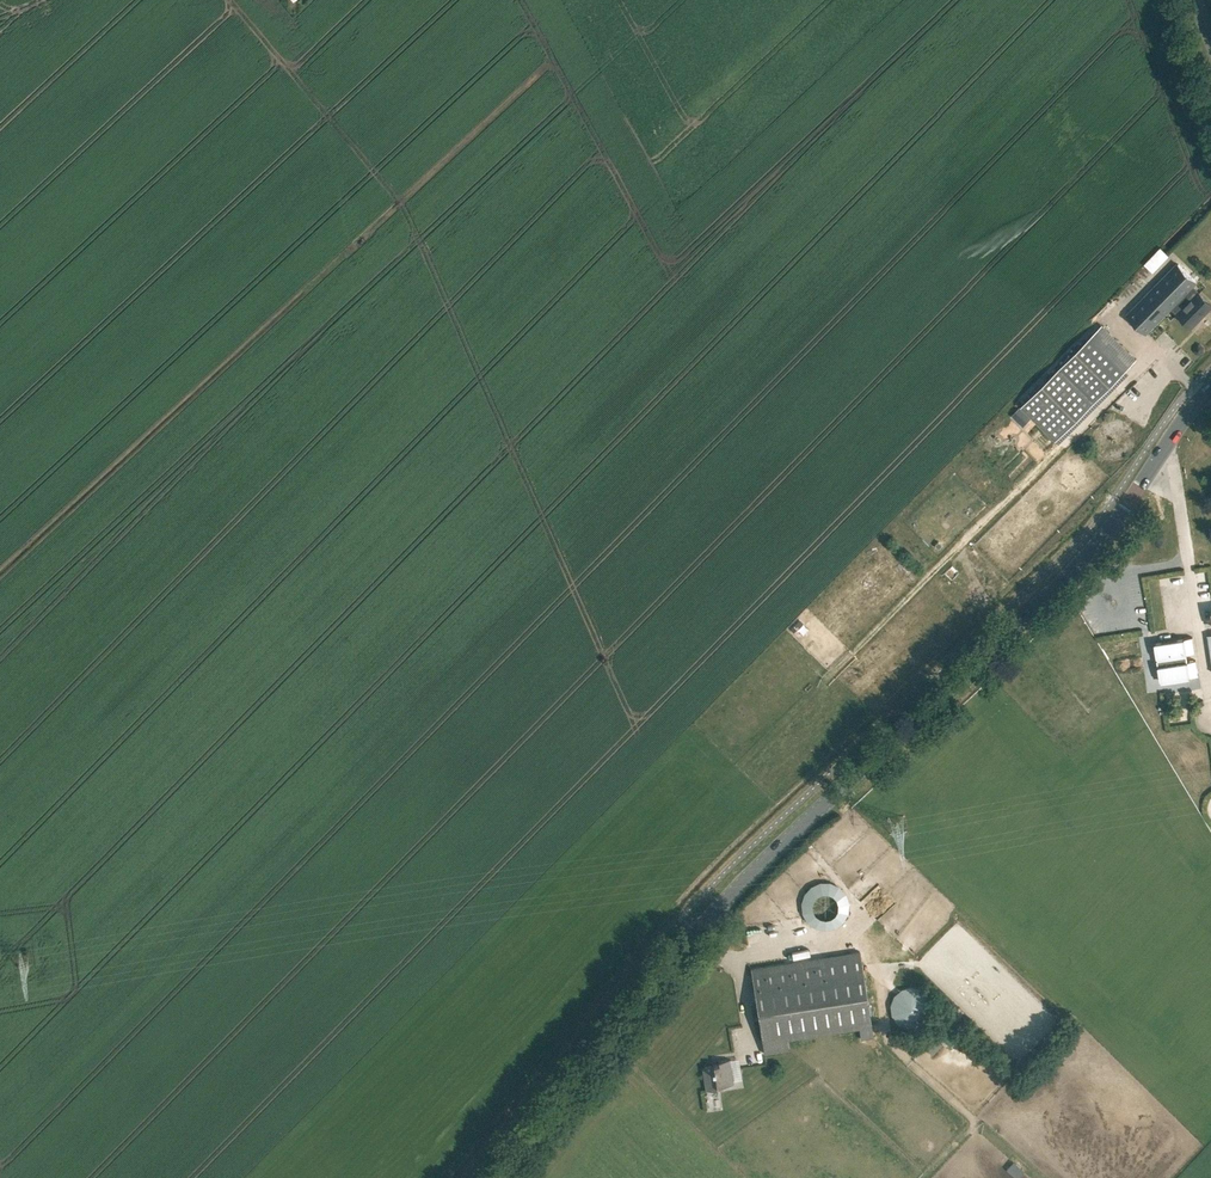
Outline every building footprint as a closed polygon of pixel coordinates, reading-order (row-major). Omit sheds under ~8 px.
[(1127,313),(1145,330),(1170,303),(1177,310),(1176,310),(1190,324),(1199,316),(1200,316),(1204,313),(1204,311),(1210,303),(1210,302),(1198,289),(1197,290),(1190,283),(1195,278),(1178,261),(1127,313)] [(1099,324),(1021,404),(1056,438),(1134,358),(1099,324)] [(1011,415),(1022,426),(1031,417),(1020,407),(1011,415)] [(1154,641),(1159,679),(1160,679),(1198,673),(1198,672),(1197,672),(1195,658),(1187,659),(1186,651),(1194,650),(1192,636),(1192,635),(1154,641)] [(818,904),(830,906),(831,896),(820,894),(818,904)] [(859,1038),(872,1036),(858,950),(749,967),(763,1053),(788,1049),(786,1037),(857,1026),(859,1038)] [(717,1064),(701,1066),(705,1090),(716,1088),(715,1085),(732,1083),(728,1058),(717,1060),(717,1064)]
